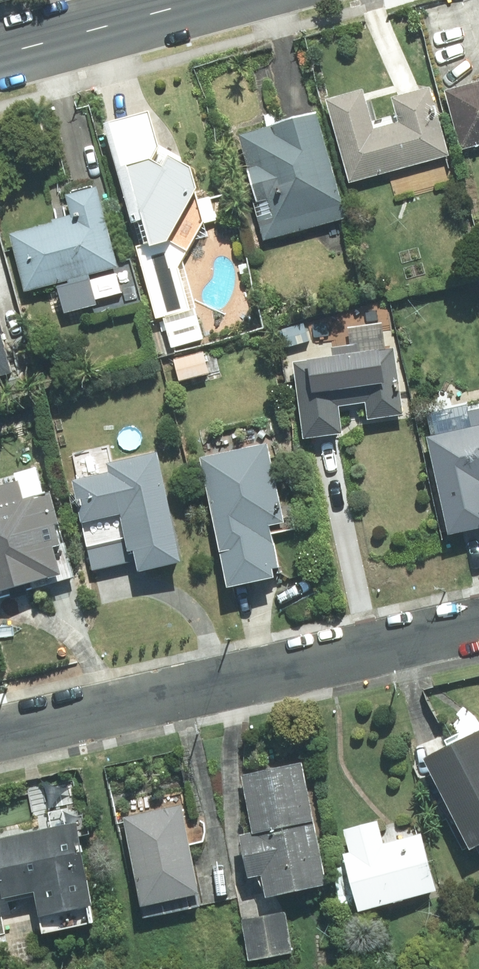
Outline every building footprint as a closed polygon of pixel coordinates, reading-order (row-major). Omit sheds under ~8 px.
[(457,157),(439,84),(400,94),(407,122),(378,129),(369,90),(336,98),(356,182),(457,157)] [(466,150),(478,146),(478,84),(451,92),(466,150)] [(326,107),(244,127),(263,204),(255,206),(263,242),(353,220),(326,107)] [(188,260),(217,215),(212,194),(207,196),(199,164),(181,156),(173,158),(160,111),(111,124),(172,351),(210,341),(188,260)] [(59,222),(17,233),(31,292),(63,284),(70,313),(103,305),(101,295),(121,290),(116,270),(125,267),(105,184),(72,192),(77,213),(58,217),(59,222)] [(372,420),(410,414),(399,346),(295,363),(307,439),(348,433),(344,407),(370,403),(372,420)] [(426,415),(431,436),(427,437),(448,533),(478,526),(478,486),(478,481),(478,480),(478,403),(426,415)] [(292,519),(273,438),(204,455),(235,586),(289,573),(277,522),(292,519)] [(107,447),(70,456),(87,525),(97,567),(138,557),(141,570),(189,559),(163,451),(111,463),(107,447)] [(0,485),(0,593),(68,574),(58,542),(69,539),(55,487),(28,494),(24,479),(0,485)] [(428,767),(478,848),(478,735),(428,767)] [(303,757),(246,772),(260,828),(244,832),(256,878),(269,875),(275,899),(335,883),(303,757)] [(129,820),(147,903),(169,899),(172,912),(208,904),(187,807),(129,820)] [(349,852),(368,911),(442,887),(424,830),(393,840),(385,817),(350,828),(357,850),(349,852)] [(9,898),(42,891),(48,918),(102,906),(82,820),(0,839),(0,859),(9,898)] [(0,903),(0,939),(9,936),(0,903)] [(303,948),(292,907),(246,919),(258,961),(303,948)]
